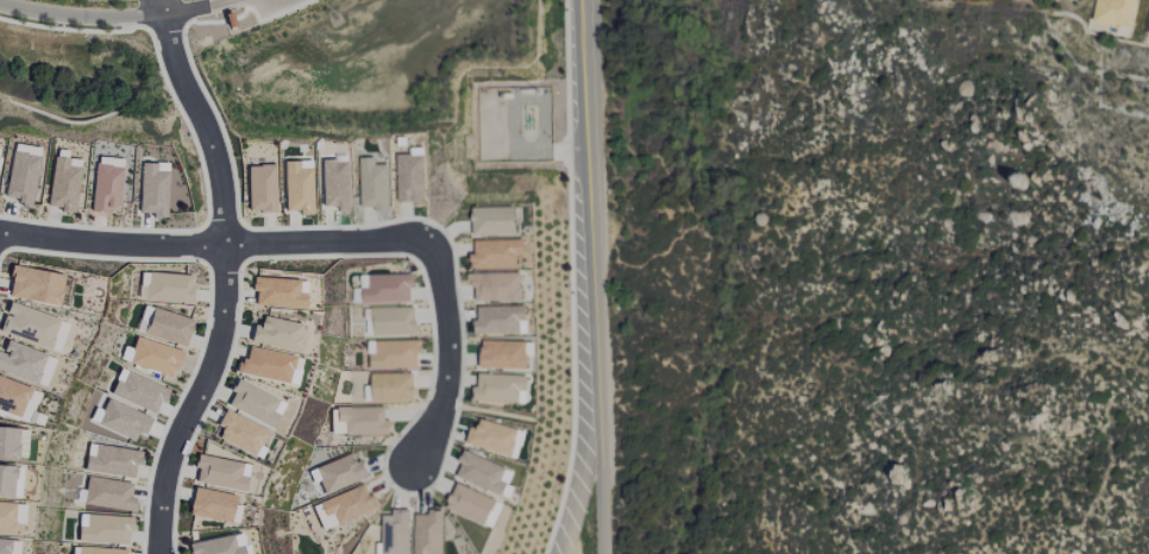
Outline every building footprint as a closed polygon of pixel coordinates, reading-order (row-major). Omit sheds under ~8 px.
[(1135,0),(1095,0),(1093,22),(1131,27),(1135,0)] [(4,197),(17,198),(16,206),(30,207),(36,155),(9,152),(4,197)] [(396,201),(424,201),(423,154),(396,154),(396,201)] [(360,207),(373,206),(373,211),(389,211),(388,164),(374,164),(374,157),(358,157),(360,207)] [(47,206),(59,207),(58,212),(74,213),(77,159),(50,158),(47,206)] [(321,161),(322,206),(335,206),(335,212),(349,212),(349,160),(321,161)] [(312,212),(311,161),(282,161),(283,213),(312,212)] [(158,164),(138,163),(137,213),(149,213),(149,217),(164,217),(166,164),(158,164)] [(119,166),(92,165),(90,211),(106,212),(106,207),(118,207),(119,166)] [(247,212),(274,212),(274,165),(246,166),(247,212)] [(470,207),(471,236),(514,235),(513,206),(470,207)] [(522,255),(522,239),(473,240),(473,253),(469,253),(469,270),(516,269),(515,255),(522,255)] [(8,296),(54,306),(61,276),(15,265),(8,296)] [(139,301),(191,302),(192,274),(140,273),(139,301)] [(413,273),(360,275),(360,302),(410,301),(409,288),(413,288),(413,273)] [(474,301),(520,300),(520,273),(467,273),(467,286),(474,286),(474,301)] [(252,307),(304,308),(304,292),(298,292),(298,279),(253,278),(252,307)] [(8,302),(0,326),(0,333),(47,349),(57,319),(8,302)] [(475,334),(526,332),(525,305),(474,306),(475,334)] [(193,321),(147,306),(139,332),(185,347),(193,321)] [(415,307),(371,307),(371,335),(415,335),(415,307)] [(252,325),(248,341),(295,353),(302,325),(261,316),(259,326),(252,325)] [(60,351),(64,322),(55,321),(51,350),(60,351)] [(128,363),(172,377),(181,351),(136,337),(128,363)] [(417,368),(417,354),(421,354),(420,340),(370,341),(370,369),(417,368)] [(44,387),(54,358),(6,341),(2,352),(0,352),(0,372),(44,387)] [(234,372),(286,384),(292,356),(247,346),(244,361),(237,359),(234,372)] [(167,389),(120,369),(109,395),(156,415),(167,389)] [(413,401),(413,373),(377,374),(377,383),(373,383),(373,402),(413,401)] [(526,391),(527,375),(477,373),(476,386),(472,386),(472,401),(517,402),(517,391),(526,391)] [(0,377),(0,411),(17,418),(29,388),(0,377)] [(283,403),(235,380),(229,392),(232,393),(226,406),(271,428),(283,403)] [(20,420),(29,423),(37,392),(28,390),(20,420)] [(138,443),(149,417),(106,398),(100,414),(93,411),(89,422),(138,443)] [(384,407),(330,408),(330,436),(389,435),(389,420),(384,420),(384,407)] [(217,440),(254,455),(265,430),(222,412),(216,426),(221,428),(217,440)] [(511,454),(516,428),(478,419),(476,428),(468,426),(464,444),(511,454)] [(17,428),(0,427),(0,459),(16,459),(17,428)] [(17,458),(25,458),(26,430),(18,430),(17,458)] [(139,452),(89,443),(84,470),(135,479),(139,452)] [(455,475),(500,497),(512,472),(463,449),(457,462),(461,463),(455,475)] [(369,476),(361,459),(355,462),(351,453),(308,471),(313,483),(318,481),(324,494),(369,476)] [(248,465),(196,454),(193,469),(197,469),(194,483),(243,492),(248,465)] [(12,497),(14,466),(0,465),(0,496),(12,497)] [(131,482),(86,477),(83,505),(134,511),(135,499),(130,498),(131,482)] [(494,497),(453,483),(444,510),(485,524),(494,497)] [(379,507),(373,493),(368,495),(364,484),(312,505),(322,530),(379,507)] [(233,493),(191,490),(189,517),(230,520),(233,493)] [(484,524),(491,527),(502,504),(496,501),(484,524)] [(13,535),(14,503),(0,503),(0,535),(13,535)] [(409,509),(391,509),(391,515),(379,515),(378,553),(408,553),(409,509)] [(78,543),(129,545),(130,516),(79,515),(78,543)] [(18,540),(0,539),(0,553),(18,553),(18,540)]
